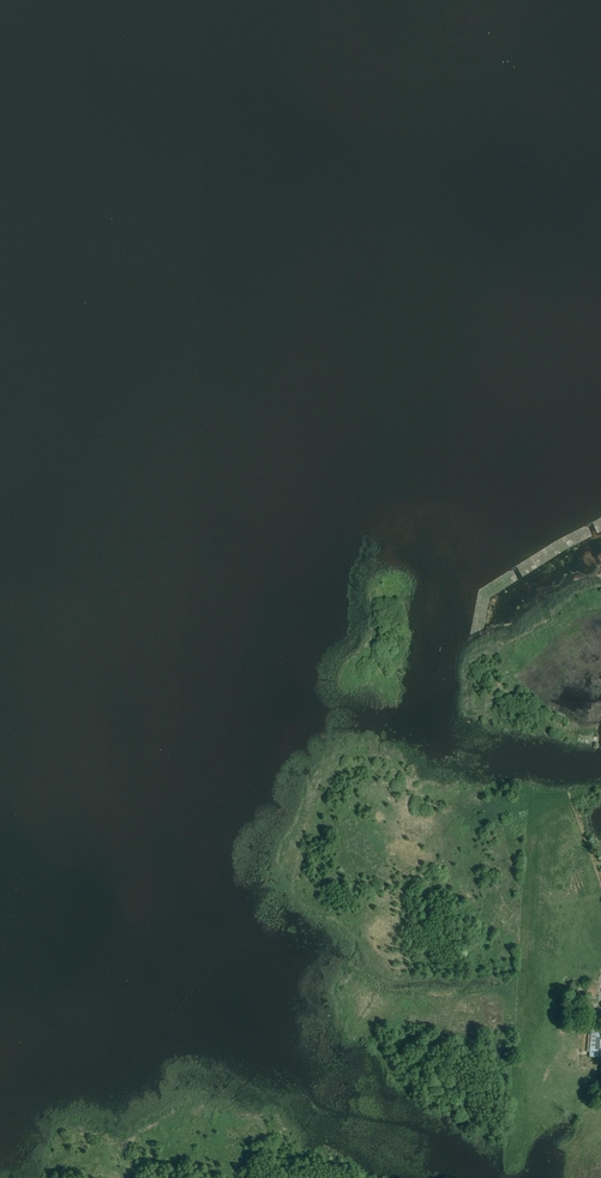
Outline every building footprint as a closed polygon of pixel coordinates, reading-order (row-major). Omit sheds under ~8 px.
[(598,995),(598,985),(591,985),(591,987),(588,987),(588,992),(591,992),(591,995),(598,995)] [(592,1029),(590,1056),(600,1057),(600,1030),(592,1029)]
